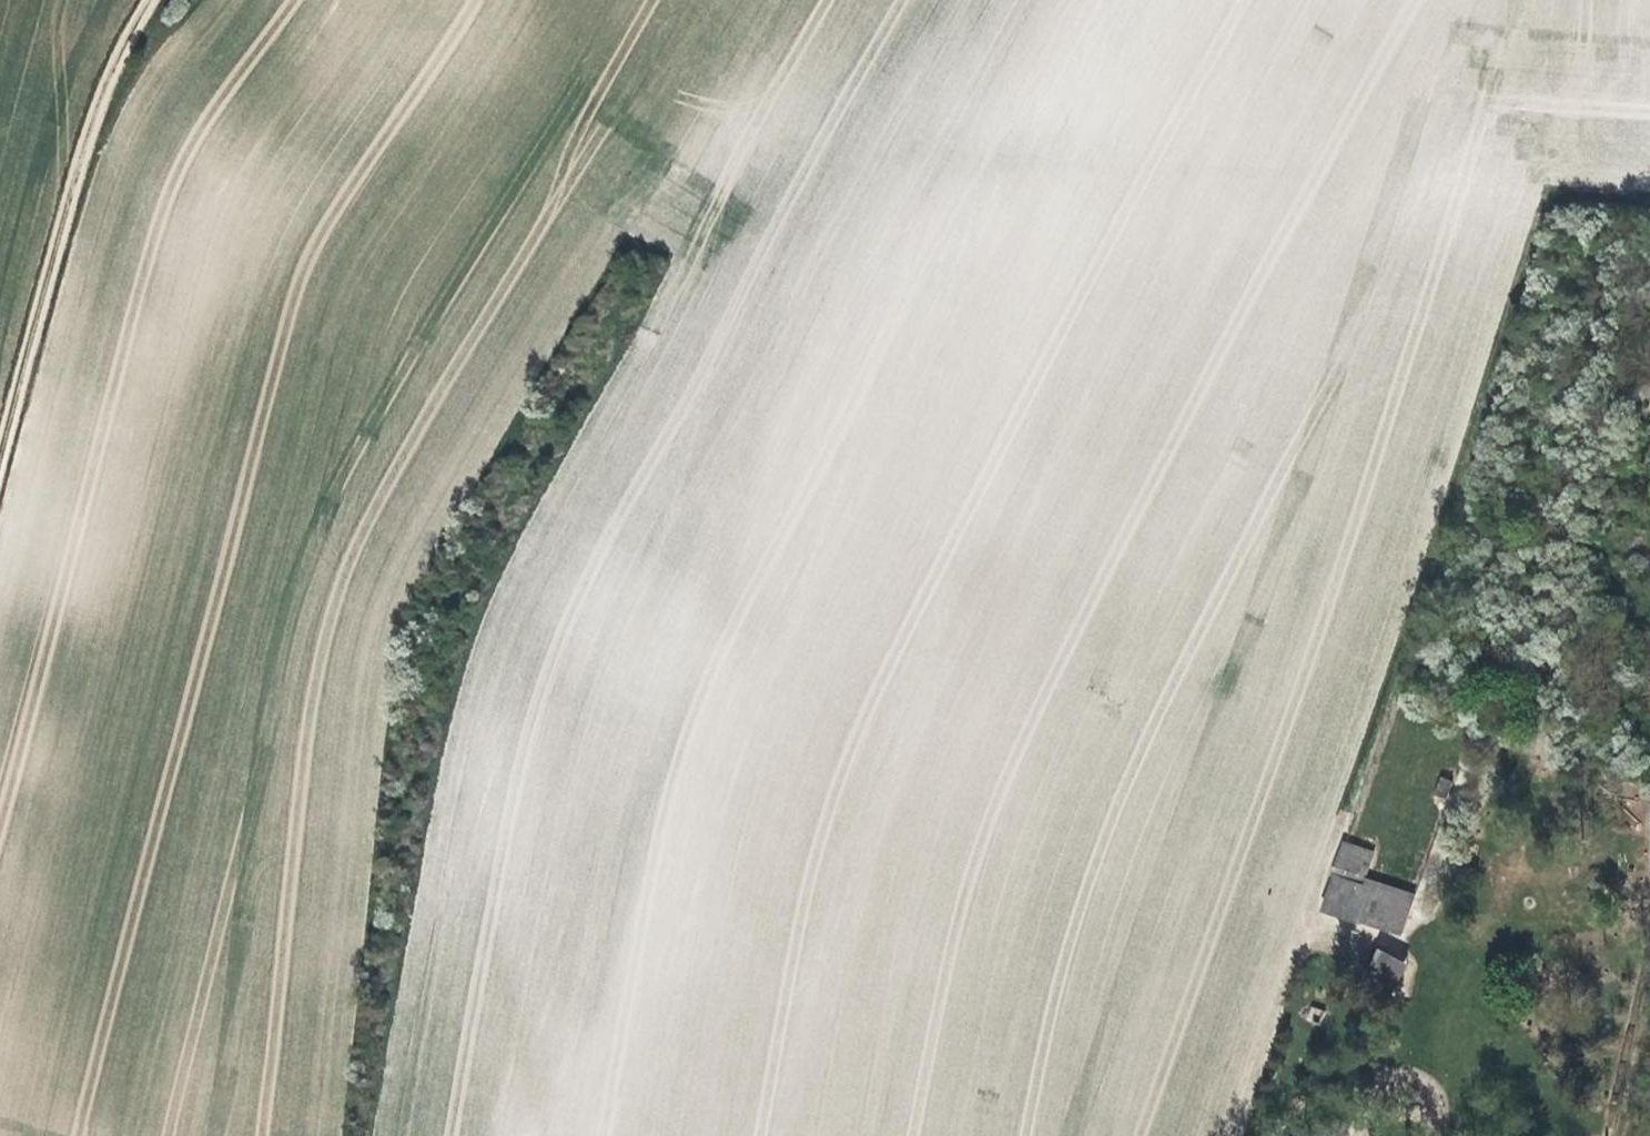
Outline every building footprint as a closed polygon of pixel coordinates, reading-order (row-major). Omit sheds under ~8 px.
[(1445,926),(1455,894),(1399,878),(1405,844),(1372,832),(1354,902),(1445,926)] [(1391,1003),(1407,962),(1373,949),(1357,990),(1391,1003)]
